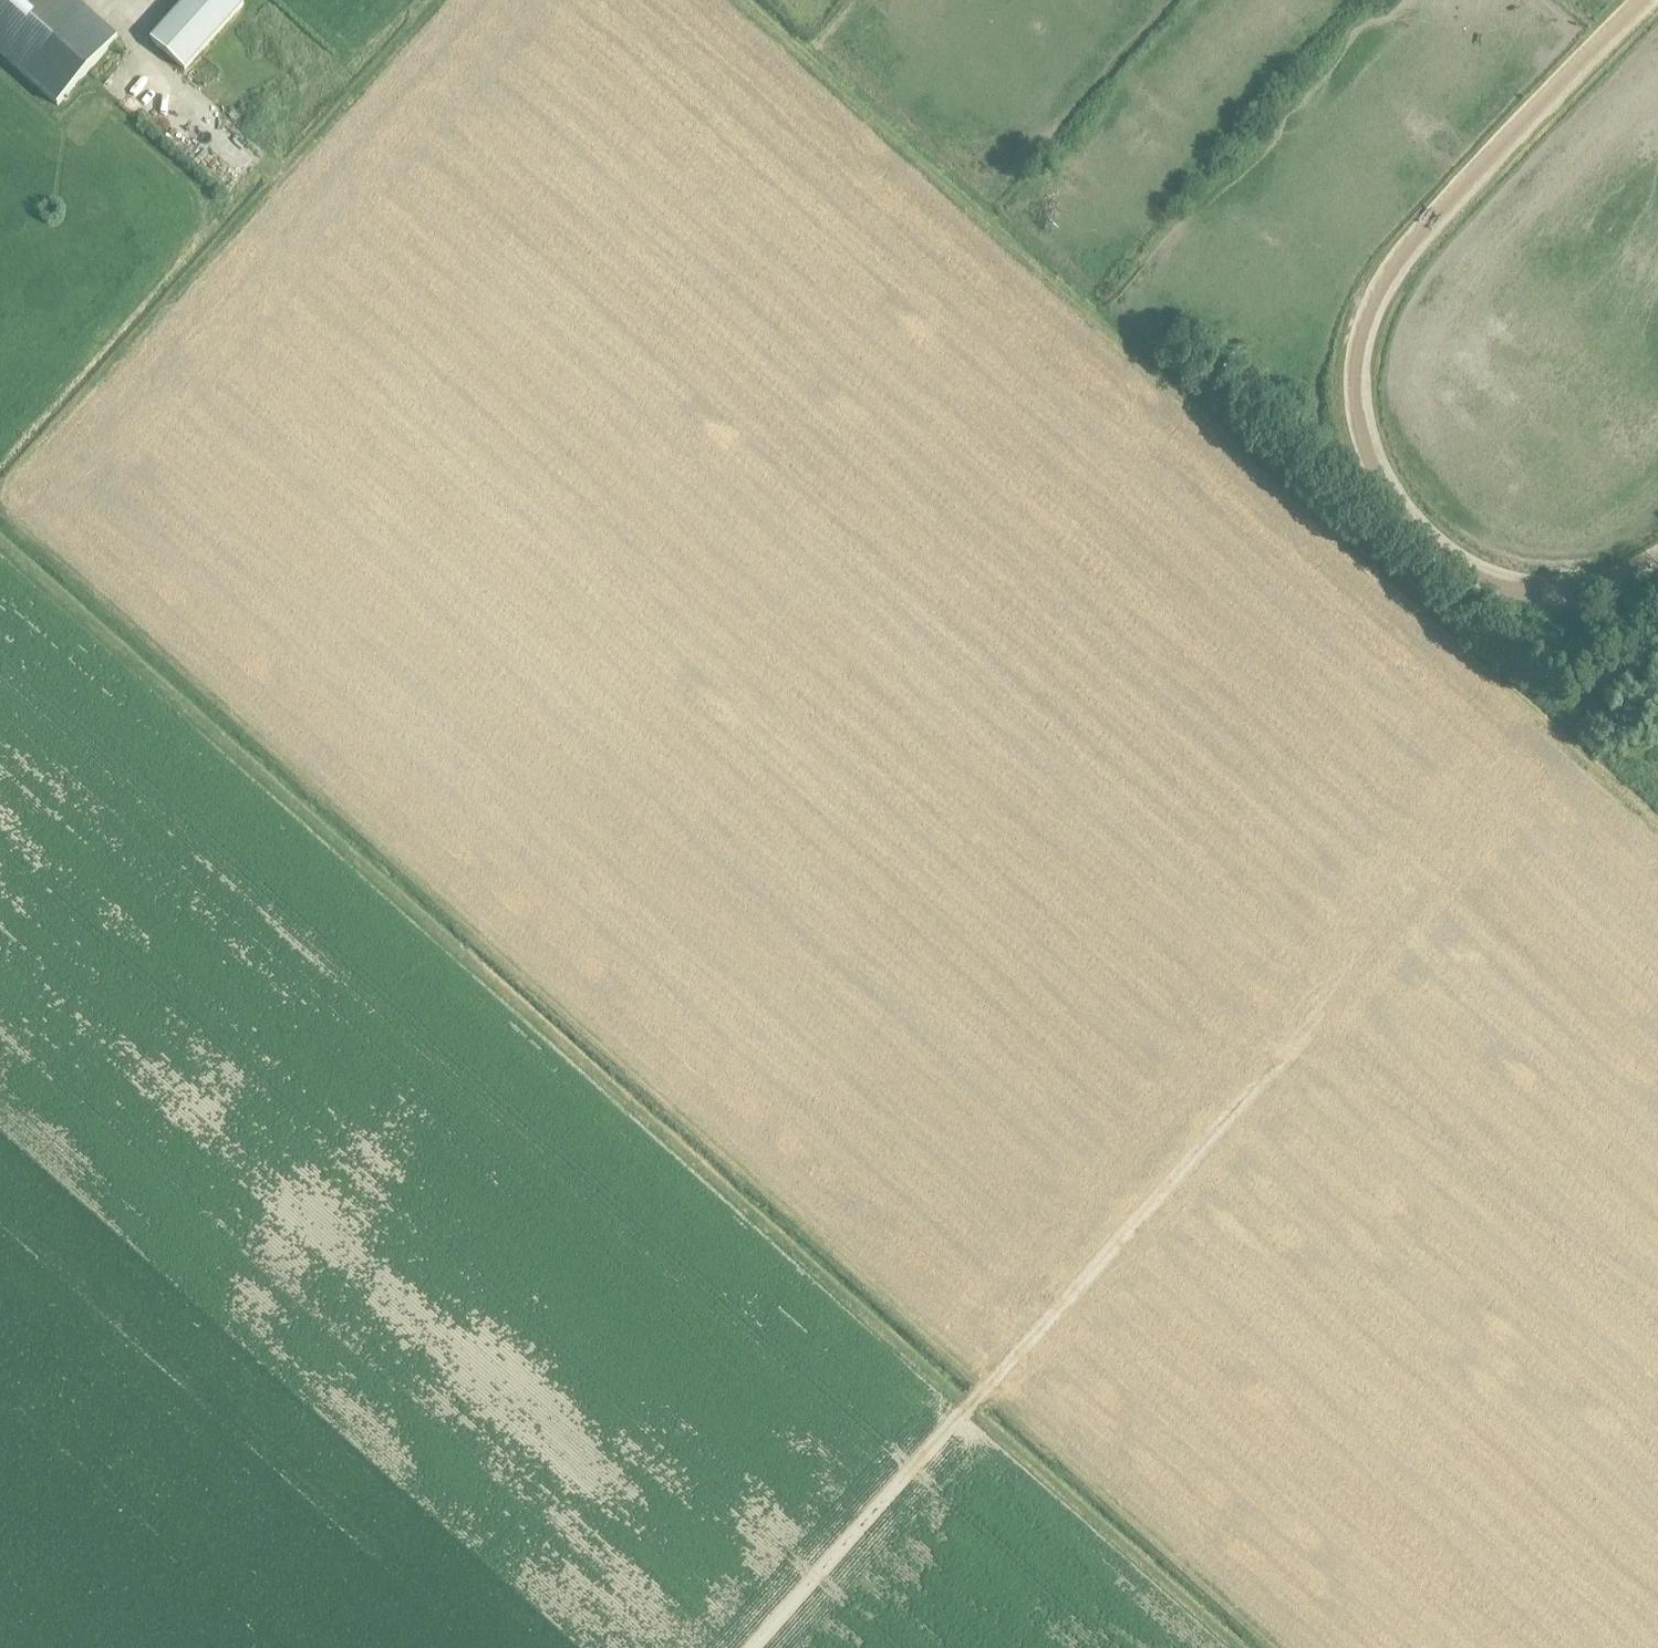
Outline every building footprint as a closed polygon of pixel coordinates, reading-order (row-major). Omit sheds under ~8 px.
[(58,105),(118,39),(74,0),(0,0),(0,53),(58,105)] [(244,3),(240,0),(187,0),(151,40),(184,70),(244,3)]
